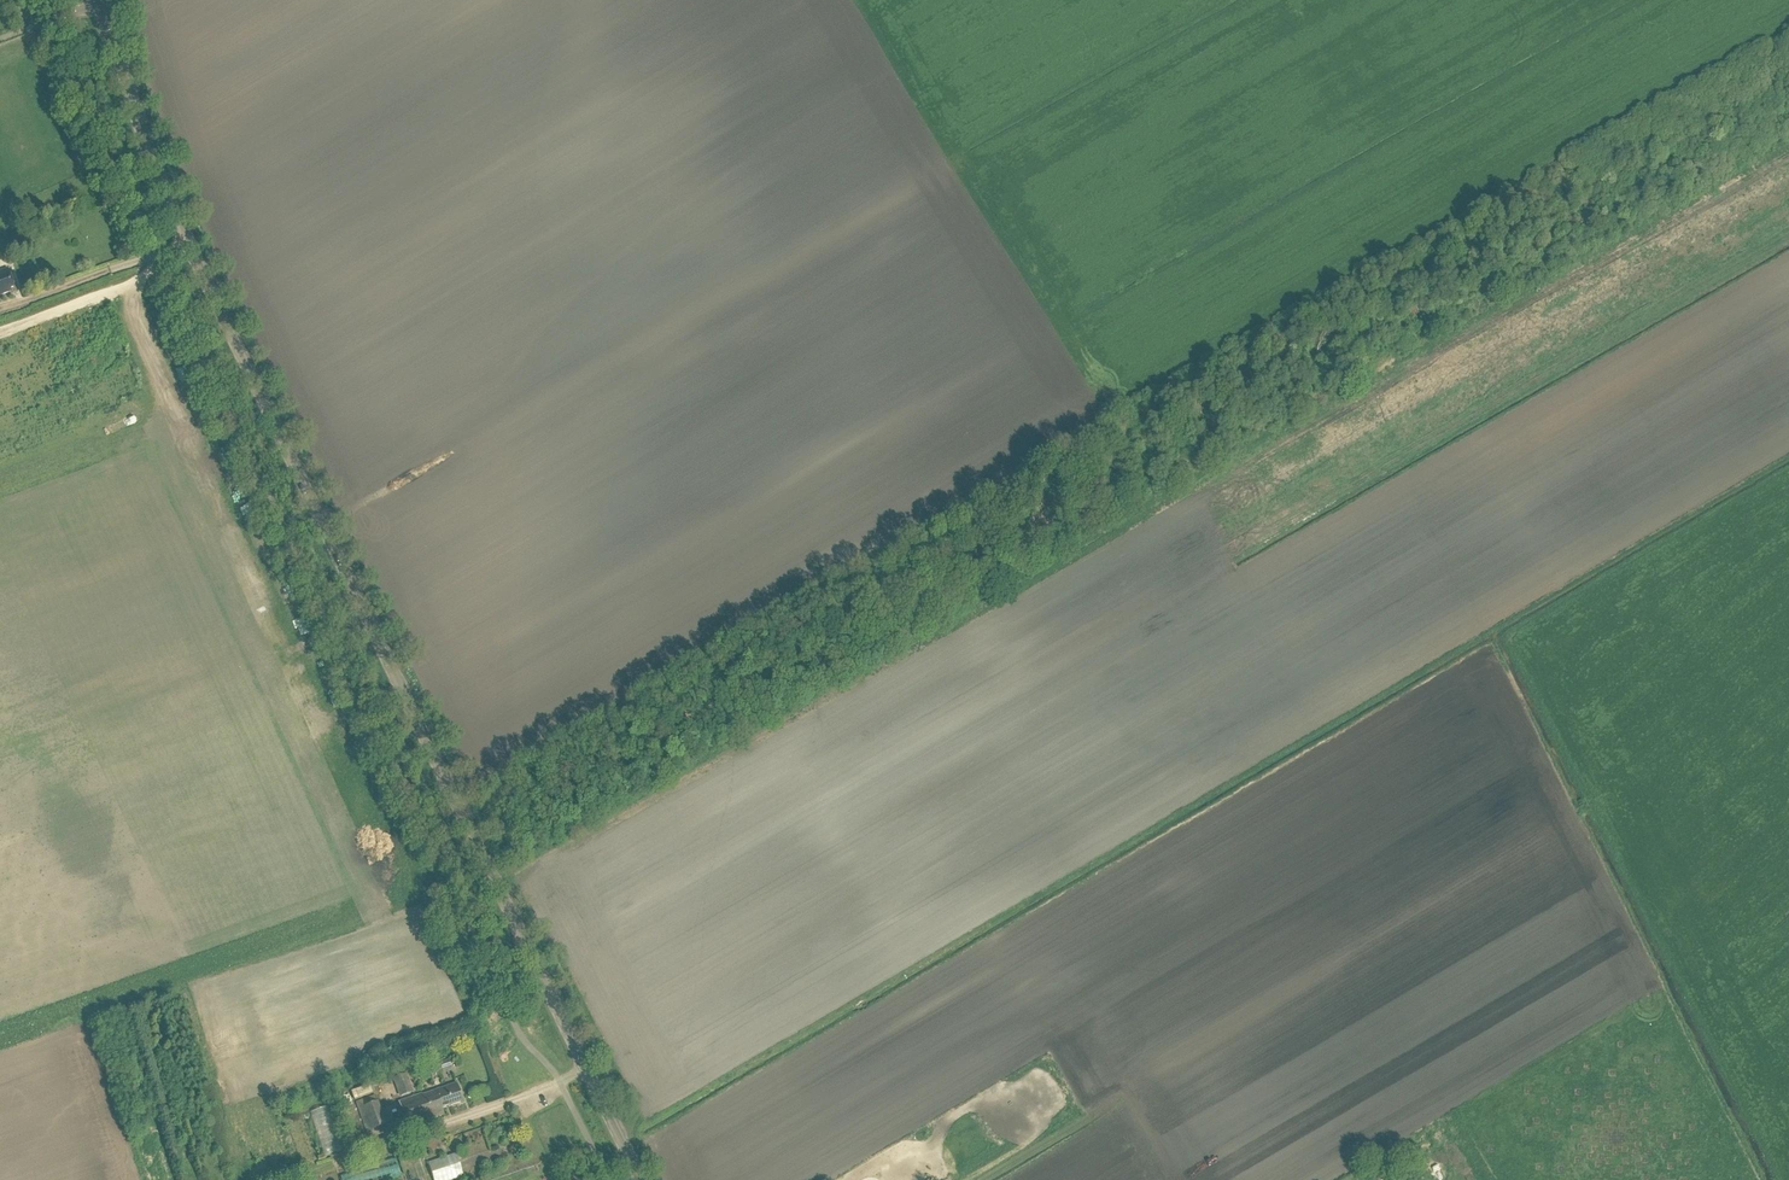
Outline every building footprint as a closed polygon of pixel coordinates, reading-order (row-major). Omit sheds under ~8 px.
[(12,292),(11,289),(14,288),(8,270),(0,273),(0,296),(12,292)] [(302,619),(296,622),(302,633),(308,630),(302,619)] [(310,658),(318,675),(329,670),(321,652),(310,658)] [(345,709),(337,712),(342,723),(349,720),(345,709)] [(534,1028),(542,1023),(538,1017),(530,1023),(534,1028)] [(407,1069),(393,1074),(401,1098),(415,1093),(407,1069)] [(430,1075),(433,1087),(442,1085),(439,1073),(430,1075)] [(222,1097),(229,1096),(227,1082),(219,1083),(222,1097)] [(371,1082),(355,1089),(358,1096),(374,1090),(371,1082)] [(433,1091),(441,1115),(443,1115),(441,1108),(462,1101),(455,1083),(433,1091)] [(397,1101),(406,1127),(441,1115),(433,1091),(421,1095),(421,1093),(397,1101)] [(374,1095),(356,1102),(370,1139),(384,1133),(381,1126),(385,1124),(374,1095)] [(329,1104),(315,1109),(330,1154),(344,1149),(329,1104)] [(432,1179),(448,1179),(461,1175),(453,1152),(426,1162),(432,1179)]
